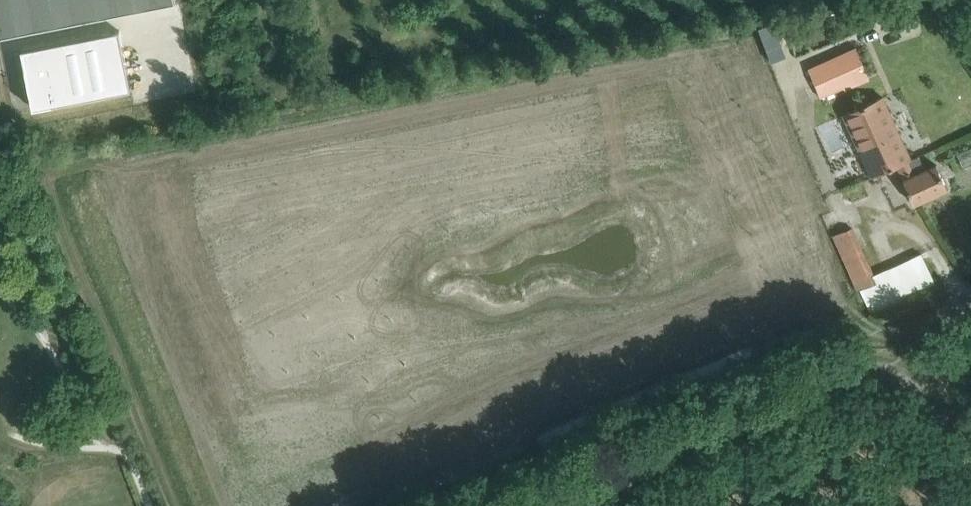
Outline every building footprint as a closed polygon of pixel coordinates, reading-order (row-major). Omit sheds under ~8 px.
[(176,3),(175,0),(0,0),(0,38),(176,3)] [(33,109),(132,89),(120,30),(21,49),(33,109)] [(857,48),(809,69),(821,97),(869,75),(857,48)] [(910,159),(882,97),(840,116),(868,178),(892,167),(910,159)] [(916,173),(910,159),(892,167),(910,205),(948,188),(937,164),(916,173)] [(832,234),(856,290),(877,281),(853,226),(832,234)]
